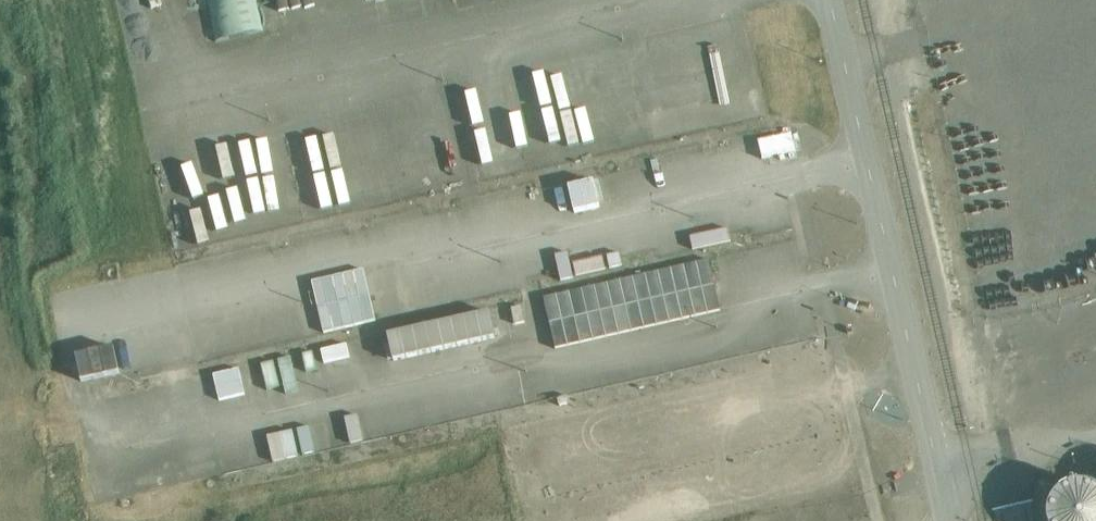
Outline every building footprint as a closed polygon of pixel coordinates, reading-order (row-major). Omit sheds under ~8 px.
[(264,32),(256,0),(206,0),(217,43),(264,32)] [(763,160),(796,152),(792,134),(759,142),(763,160)] [(675,172),(689,169),(686,151),(672,154),(675,172)] [(575,214),(600,208),(594,182),(569,187),(575,214)] [(387,336),(393,363),(495,339),(490,313),(387,336)] [(339,347),(314,355),(318,367),(343,360),(339,347)] [(792,373),(815,368),(812,357),(790,363),(792,373)] [(650,423),(658,462),(774,437),(759,370),(669,389),(675,418),(650,423)] [(511,409),(543,402),(537,377),(505,384),(511,409)] [(517,487),(518,509),(528,508),(527,486),(517,487)] [(1095,491),(1087,488),(1080,488),(1072,489),(1064,492),(1058,496),(1053,502),(1050,510),(1049,518),(1049,520),(1095,520),(1095,491)]
